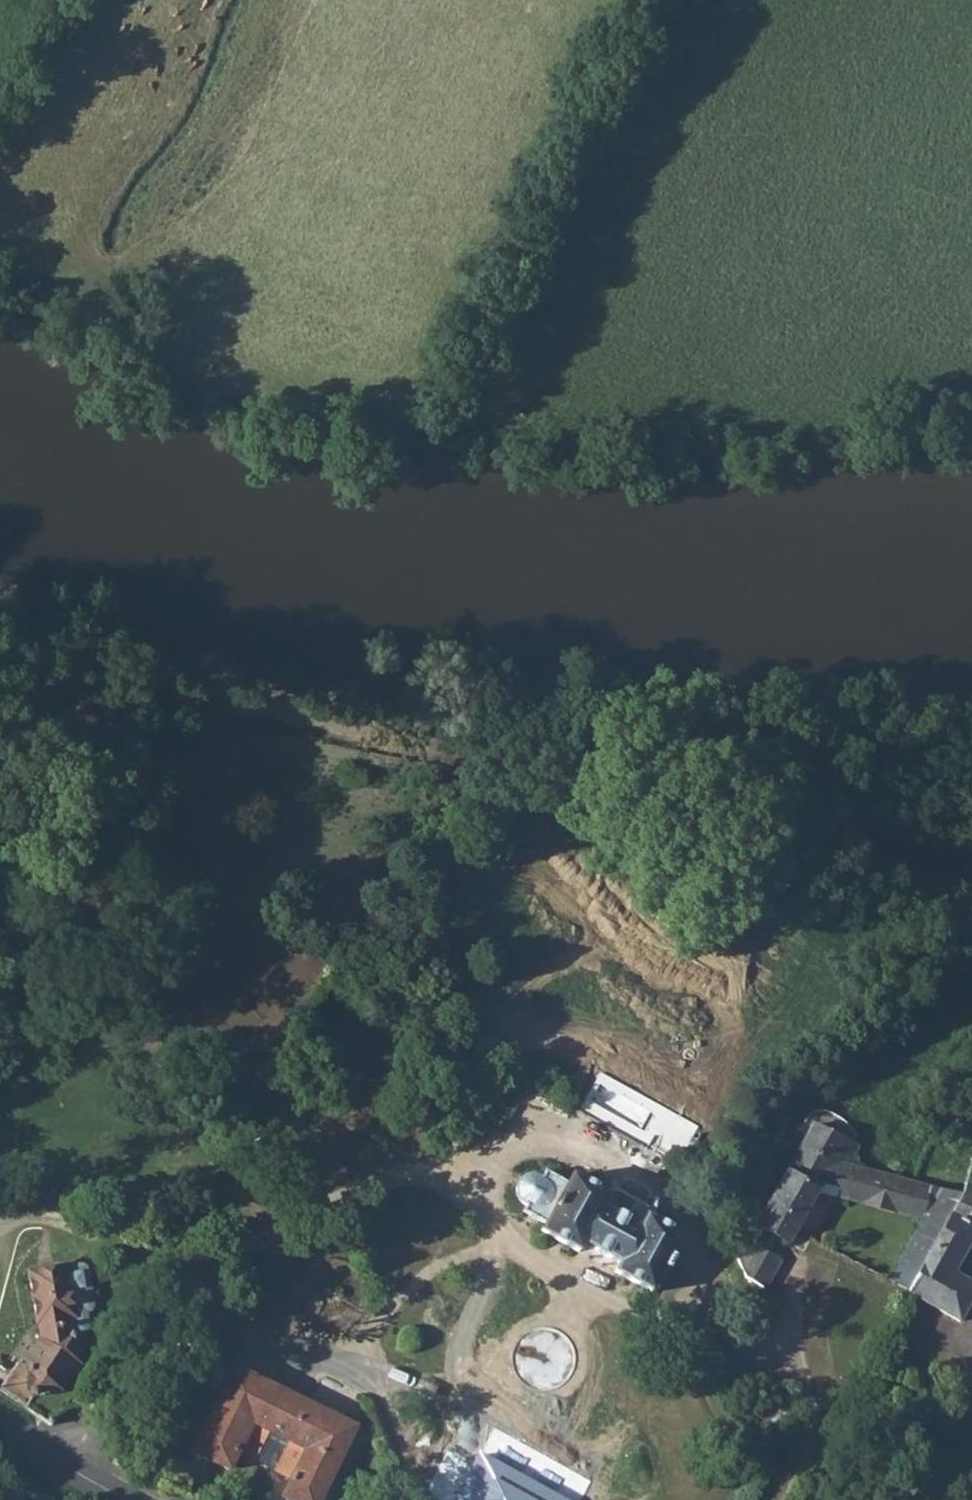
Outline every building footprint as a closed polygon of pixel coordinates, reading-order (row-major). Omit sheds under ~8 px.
[(761,1211),(755,1226),(786,1243),(792,1232),(830,1160),(845,1168),(842,1187),(921,1209),(930,1188),(910,1182),(850,1166),(854,1149),(808,1124),(761,1211)] [(560,1183),(540,1174),(526,1175),(514,1182),(514,1197),(523,1203),(522,1209),(540,1218),(537,1227),(577,1251),(583,1242),(618,1263),(613,1272),(651,1292),(680,1237),(647,1218),(639,1228),(602,1206),(607,1197),(567,1176),(560,1183)] [(888,1280),(908,1288),(957,1318),(971,1294),(971,1284),(951,1273),(971,1239),(971,1198),(930,1188),(921,1209),(924,1211),(888,1280)] [(0,1380),(0,1389),(24,1406),(30,1392),(48,1388),(79,1360),(74,1336),(67,1336),(64,1321),(73,1319),(63,1267),(25,1275),(37,1339),(26,1358),(12,1365),(0,1380)] [(583,1498),(608,1452),(479,1383),(454,1428),(583,1498)] [(249,1423),(304,1448),(285,1491),(300,1499),(315,1499),(351,1425),(269,1385),(249,1423)] [(189,1449),(227,1468),(249,1423),(210,1402),(189,1449)]
